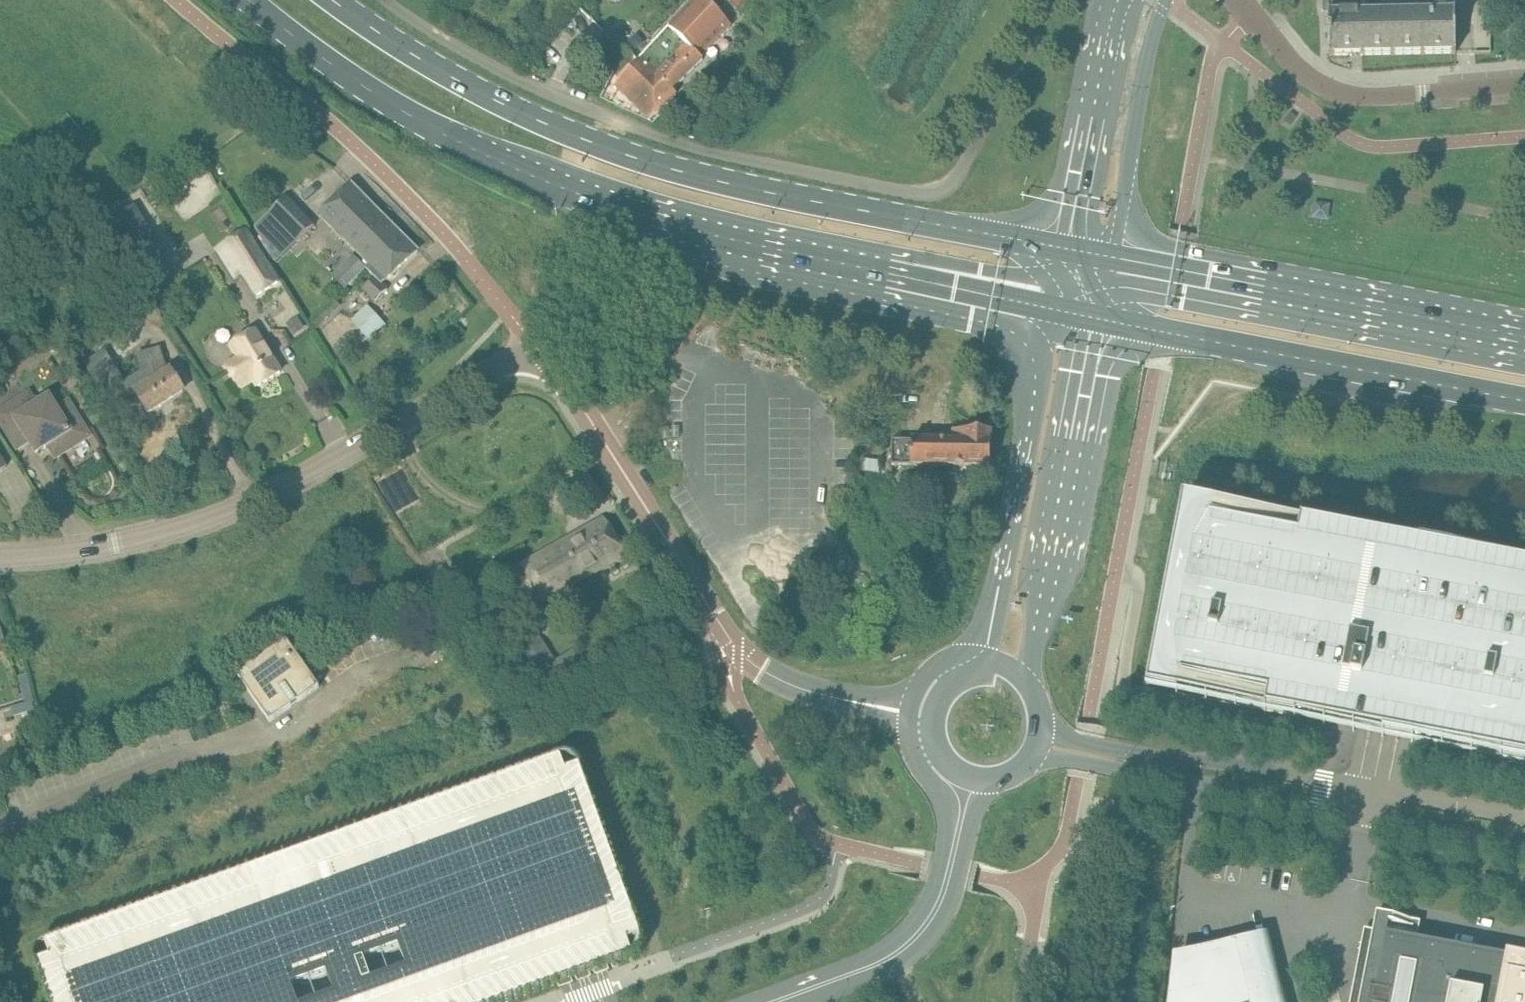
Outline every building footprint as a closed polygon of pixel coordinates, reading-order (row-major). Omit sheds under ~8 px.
[(670,29),(700,57),(731,25),(705,0),(697,0),(670,29)] [(746,0),(728,0),(737,9),(746,0)] [(1456,53),(1454,1),(1435,1),(1436,11),(1367,12),(1367,0),(1328,0),(1329,55),(1456,53)] [(620,80),(614,86),(650,121),(656,115),(676,94),(672,90),(703,60),(700,57),(670,29),(620,80)] [(181,180),(165,192),(171,199),(187,187),(181,180)] [(351,185),(320,216),(342,237),(346,241),(366,261),(362,264),(359,261),(343,277),(346,280),(350,284),(366,269),(375,278),(368,286),(364,289),(376,302),(388,290),(382,283),(418,250),(401,233),(376,208),(352,184),(351,185)] [(286,196),(255,226),(277,262),(314,226),(286,196)] [(135,206),(106,224),(148,292),(173,276),(164,261),(167,259),(135,206)] [(246,232),(225,246),(235,260),(245,275),(258,295),(278,282),(246,232)] [(100,301),(91,307),(100,323),(109,317),(100,301)] [(387,324),(370,307),(355,322),(373,339),(387,324)] [(280,371),(255,331),(233,345),(241,358),(227,366),(240,386),(253,378),(258,385),(280,371)] [(124,381),(104,350),(84,362),(107,399),(131,384),(148,411),(183,389),(171,370),(168,371),(160,346),(147,350),(151,365),(124,381)] [(30,408),(22,397),(0,410),(0,420),(17,447),(29,440),(36,451),(48,444),(56,456),(90,435),(68,401),(56,408),(49,396),(30,408)] [(892,440),(891,465),(921,465),(920,476),(924,477),(924,481),(948,482),(948,466),(990,466),(991,431),(952,430),(952,435),(940,434),(939,441),(892,440)] [(901,476),(901,487),(924,487),(924,481),(924,477),(920,476),(901,476)] [(1524,762),(1524,565),(1213,505),(1212,507),(1208,506),(1172,692),(1172,694),(1176,695),(1176,696),(1295,719),(1308,721),(1324,724),(1356,730),(1367,732),(1371,733),(1381,735),(1385,735),(1395,737),(1399,738),(1410,740),(1524,762)] [(521,565),(538,594),(541,600),(565,587),(566,588),(624,555),(604,518),(521,565)] [(550,661),(524,619),(507,630),(543,689),(577,668),(567,651),(550,661)] [(285,640),(236,676),(270,722),(319,686),(285,640)] [(0,707),(0,723),(36,714),(32,699),(0,707)] [(632,956),(636,954),(638,952),(640,950),(641,948),(642,945),(642,944),(643,941),(642,938),(642,936),(623,879),(602,822),(580,766),(579,763),(577,761),(575,759),(574,758),(571,756),(568,756),(565,755),(563,756),(560,756),(388,817),(217,879),(45,942),(43,944),(41,946),(39,948),(37,951),(36,954),(36,957),(35,960),(36,961),(36,963),(49,1001),(507,1001),(632,956)] [(1415,939),(1419,920),(1376,912),(1373,930),(1364,928),(1351,1001),(1524,1001),(1524,959),(1415,939)] [(1264,933),(1265,934),(1202,950),(1211,982),(1175,991),(1174,1001),(1284,1001),(1266,932),(1264,933)]
